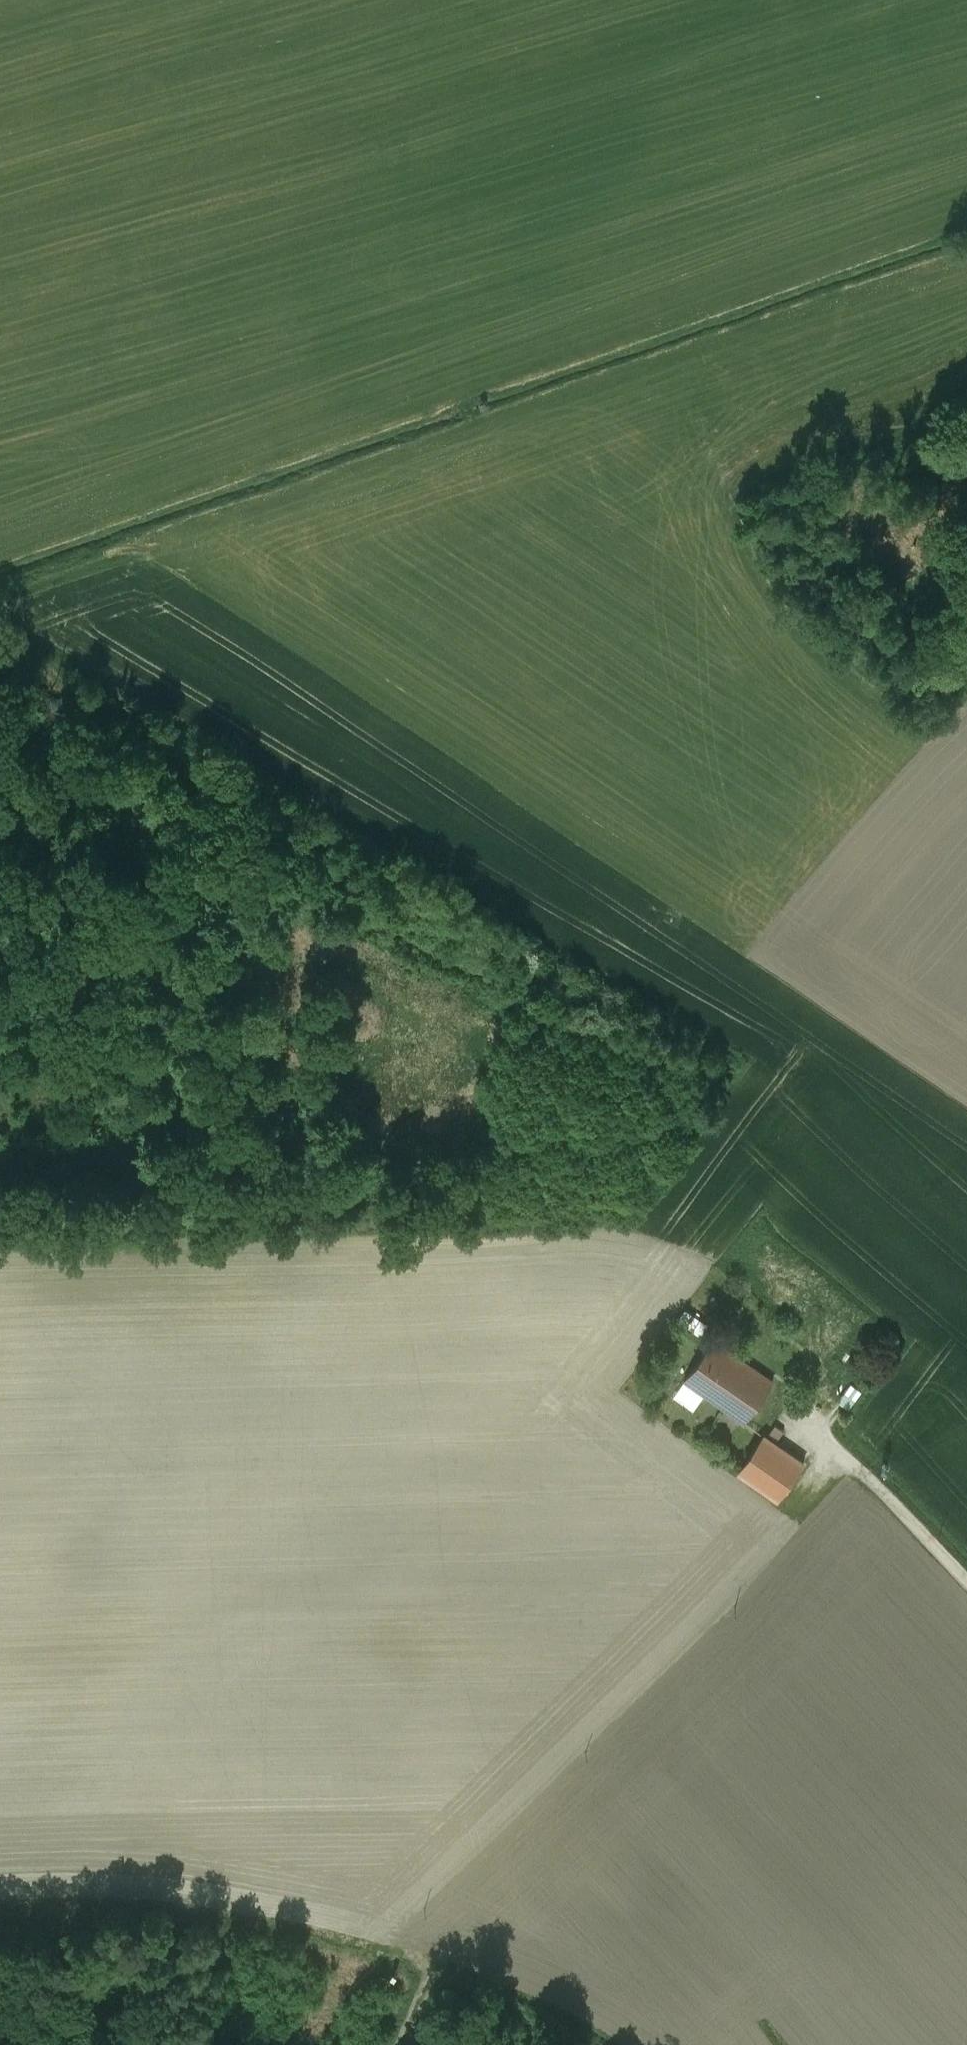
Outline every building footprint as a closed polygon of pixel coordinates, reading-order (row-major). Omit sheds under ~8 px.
[(772,1380),(713,1339),(685,1378),(744,1420),(772,1380)] [(804,1462),(763,1433),(738,1470),(778,1499),(804,1462)]
